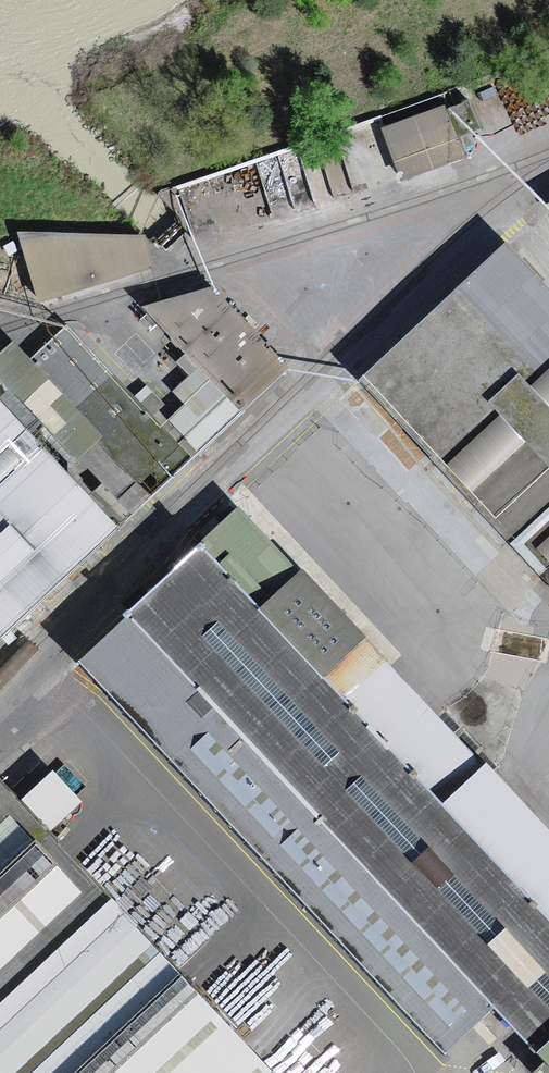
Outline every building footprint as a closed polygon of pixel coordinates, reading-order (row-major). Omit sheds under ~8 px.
[(452,111),(384,135),(407,189),(470,166),(452,111)] [(255,168),(161,194),(173,222),(182,229),(191,243),(263,225),(255,168)] [(538,212),(548,224),(548,206),(538,212)] [(152,240),(25,235),(43,310),(157,275),(152,240)] [(351,382),(548,616),(548,290),(506,246),(351,382)] [(214,294),(147,312),(184,357),(176,366),(186,380),(169,397),(182,408),(167,423),(198,458),(288,372),(214,294)] [(0,356),(0,394),(127,528),(198,458),(167,423),(159,430),(62,330),(35,354),(18,341),(0,356)] [(134,536),(127,528),(0,394),(0,662),(134,536)] [(63,670),(445,1062),(499,1017),(544,1072),(548,1072),(548,828),(502,781),(548,737),(548,667),(492,609),(485,610),(305,417),(222,496),(230,510),(192,548),(189,545),(63,670)] [(52,829),(84,798),(54,767),(22,797),(52,829)] [(0,794),(0,1072),(270,1072),(0,794)]
